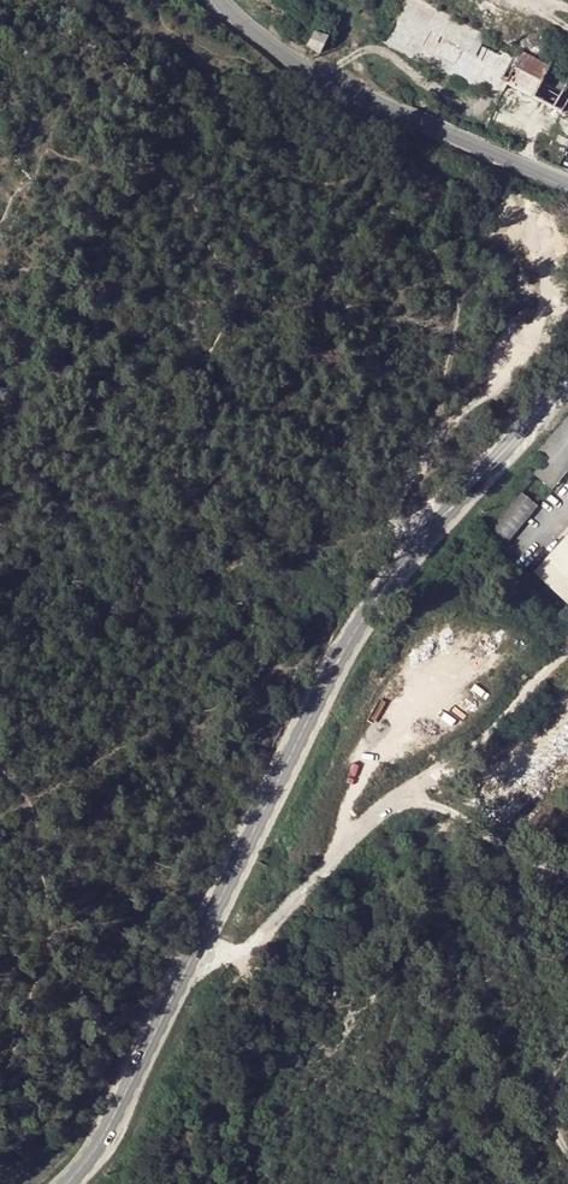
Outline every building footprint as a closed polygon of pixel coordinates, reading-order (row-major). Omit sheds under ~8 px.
[(495,44),(473,30),(422,0),(407,0),(383,44),(487,95),(512,94),(515,87),(567,113),(567,79),(495,44)] [(313,48),(327,52),(333,34),(318,29),(313,48)] [(536,506),(520,492),(488,530),(503,543),(536,506)] [(532,574),(567,607),(567,535),(532,574)] [(508,550),(498,561),(514,576),(524,564),(508,550)]
